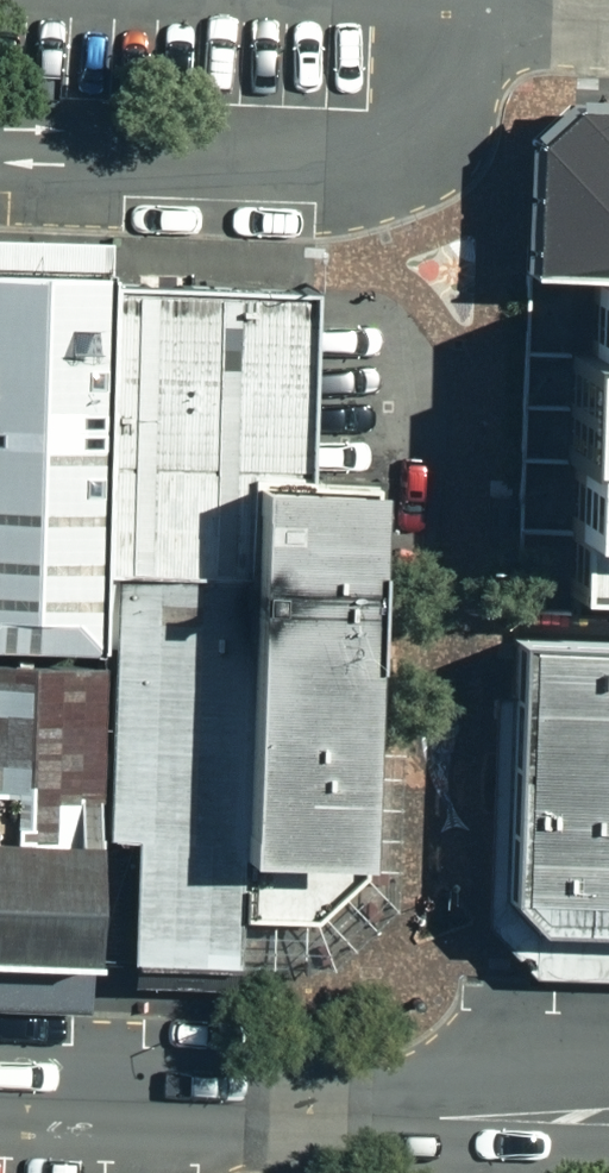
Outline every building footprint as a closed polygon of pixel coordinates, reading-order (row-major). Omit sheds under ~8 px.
[(608,278),(608,108),(575,107),(543,135),(539,275),(608,278)] [(0,248),(0,271),(117,276),(110,250),(0,248)] [(105,668),(107,584),(117,276),(0,271),(0,664),(105,668)] [(107,584),(257,588),(260,484),(305,485),(310,283),(117,276),(107,584)] [(596,284),(594,356),(572,355),(569,460),(576,461),(574,578),(608,579),(608,285),(596,284)] [(381,488),(305,485),(260,484),(257,588),(247,925),(319,928),(369,881),(373,756),(373,747),(377,619),(378,576),(381,488)] [(247,925),(257,588),(107,584),(105,668),(99,918),(247,925)] [(608,924),(608,641),(518,639),(516,700),(515,753),(513,817),(511,893),(542,922),(556,922),(608,924)] [(105,668),(0,664),(0,974),(98,976),(99,918),(105,668)] [(516,700),(498,700),(493,933),(505,946),(531,973),(555,974),(608,976),(608,924),(556,922),(542,922),(511,893),(513,817),(515,753),(516,700)] [(319,928),(247,925),(245,981),(333,983),(399,916),(405,758),(373,756),(369,881),(319,928)] [(245,981),(247,925),(99,918),(98,976),(210,980),(245,981)] [(0,974),(0,1014),(97,1018),(98,976),(0,974)]
